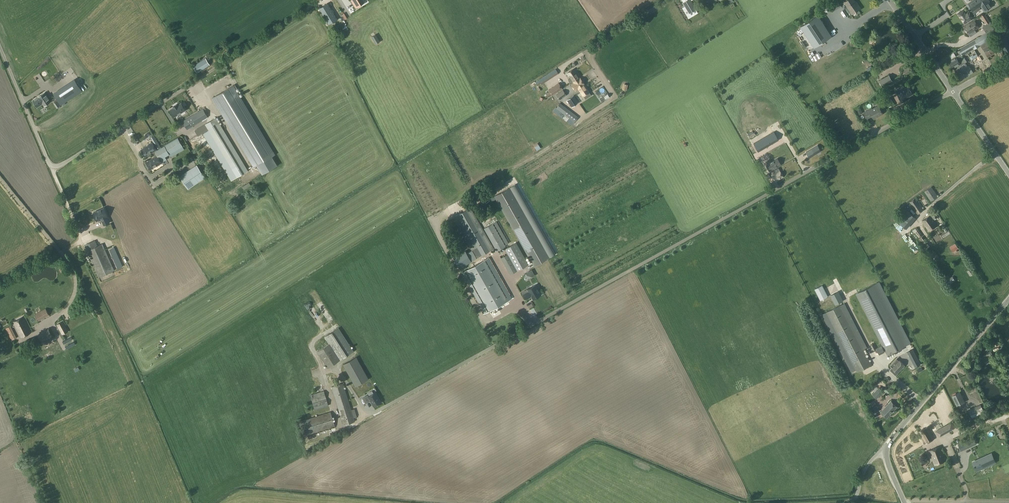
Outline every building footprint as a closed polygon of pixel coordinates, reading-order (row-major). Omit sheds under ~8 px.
[(356,8),(361,5),(359,1),(361,0),(351,0),(356,8)] [(691,12),(698,8),(693,0),(684,0),(691,12)] [(852,14),(861,8),(858,4),(857,5),(854,0),(848,0),(845,2),(852,14)] [(973,0),(968,3),(971,8),(972,9),(973,11),(979,7),(981,6),(984,11),(992,6),(988,1),(989,0),(974,0),(973,0)] [(837,9),(841,6),(838,1),(833,4),(837,9)] [(329,24),(337,19),(327,3),(319,8),(329,24)] [(961,17),(965,23),(972,18),(969,12),(965,13),(963,10),(958,14),(960,18),(961,17)] [(818,15),(802,26),(816,46),(831,36),(818,15)] [(946,18),(946,30),(949,29),(949,32),(952,32),(952,26),(957,26),(957,21),(952,21),(952,18),(946,18)] [(976,32),(975,30),(979,27),(974,20),(963,27),(968,34),(969,34),(971,36),(976,32)] [(983,27),(987,33),(989,32),(992,37),(997,34),(990,22),(987,24),(983,27)] [(349,26),(347,23),(344,25),(351,36),(359,31),(357,27),(349,31),(347,27),(349,26)] [(974,40),(978,47),(993,38),(992,37),(989,32),(987,33),(974,40)] [(1005,51),(1008,49),(1008,45),(1007,42),(1008,41),(1008,36),(999,41),(1005,51)] [(968,52),(978,47),(974,40),(964,46),(966,50),(967,50),(968,52)] [(988,56),(994,53),(990,45),(983,49),(985,52),(986,52),(988,56)] [(962,56),(968,52),(967,50),(966,50),(964,46),(958,49),(962,56)] [(954,67),(961,80),(967,76),(969,76),(969,75),(973,73),(969,66),(968,67),(965,63),(967,62),(964,58),(962,59),(960,55),(956,57),(949,61),(953,68),(954,67)] [(193,66),(197,72),(209,64),(205,58),(193,66)] [(36,74),(41,83),(55,75),(50,66),(36,74)] [(542,84),(558,73),(555,69),(538,79),(542,84)] [(570,83),(579,77),(574,69),(567,73),(571,78),(568,80),(570,83)] [(888,75),(878,81),(883,89),(888,86),(886,83),(891,81),(888,75)] [(575,91),(578,89),(585,100),(591,96),(584,85),(585,85),(580,77),(579,77),(570,83),(575,91)] [(75,80),(54,93),(61,105),(65,102),(82,91),(79,86),(75,80)] [(589,85),(586,86),(589,91),(595,88),(590,80),(587,82),(589,85)] [(548,89),(552,95),(562,88),(559,83),(548,89)] [(275,154),(233,85),(212,98),(254,167),(275,154)] [(907,97),(912,93),(908,87),(905,89),(904,88),(897,92),(899,94),(898,95),(902,103),(908,99),(907,97)] [(556,94),(559,99),(566,95),(563,90),(556,94)] [(37,97),(33,101),(37,107),(42,104),(44,107),(49,103),(43,93),(37,97)] [(578,102),(574,95),(567,100),(572,106),(578,102)] [(761,133),(767,130),(759,115),(752,119),(742,100),(733,104),(742,123),(745,122),(755,141),(763,137),(761,133)] [(185,110),(181,103),(177,105),(177,104),(173,106),(174,107),(170,110),(174,116),(185,110)] [(556,108),(558,109),(555,113),(559,117),(562,113),(574,122),(578,118),(559,104),(556,108)] [(157,113),(153,116),(154,118),(155,120),(156,125),(157,127),(158,131),(160,131),(161,132),(175,123),(168,114),(166,114),(161,106),(157,107),(154,108),(154,109),(157,113)] [(874,119),(883,114),(879,106),(872,110),(872,109),(864,113),(867,119),(873,116),(874,119)] [(182,121),(187,130),(208,117),(203,109),(182,121)] [(216,118),(195,130),(198,136),(203,133),(231,180),(248,171),(243,162),(216,118)] [(43,127),(50,123),(47,119),(40,123),(43,127)] [(774,132),(753,143),(758,152),(763,149),(762,148),(773,142),(774,142),(778,140),(774,132)] [(974,141),(971,135),(967,137),(969,142),(970,142),(973,150),(978,147),(975,140),(974,141)] [(169,154),(182,146),(178,138),(164,146),(169,154)] [(159,148),(161,147),(157,140),(152,142),(153,143),(141,150),(145,157),(154,151),(159,148)] [(809,157),(820,151),(817,145),(806,152),(809,157)] [(150,169),(166,160),(164,157),(159,148),(154,151),(157,156),(146,163),(148,165),(147,165),(148,168),(149,168),(150,169)] [(774,169),(774,168),(781,164),(777,158),(771,162),(770,160),(767,162),(768,164),(766,165),(770,171),(774,169)] [(199,168),(182,179),(189,188),(205,177),(199,168)] [(774,173),(771,175),(775,181),(783,177),(778,168),(773,171),(774,173)] [(933,200),(940,195),(933,186),(927,191),(933,200)] [(495,195),(535,266),(548,258),(509,188),(495,195)] [(924,210),(916,198),(908,203),(917,215),(924,210)] [(488,207),(483,200),(477,203),(481,211),(488,207)] [(107,216),(104,208),(93,212),(97,220),(101,219),(104,225),(109,222),(106,216),(107,216)] [(494,249),(471,208),(453,217),(472,250),(467,253),(471,261),(494,249)] [(905,208),(901,213),(904,216),(899,222),(906,229),(916,217),(905,208)] [(938,217),(934,212),(930,215),(931,215),(922,221),(929,231),(938,225),(933,219),(934,218),(934,219),(938,217)] [(484,228),(497,251),(505,246),(493,223),(484,228)] [(95,241),(84,245),(99,277),(114,270),(103,244),(97,246),(95,241)] [(516,243),(505,249),(507,252),(517,271),(529,264),(516,243)] [(950,249),(953,253),(958,249),(955,244),(950,247),(951,248),(950,249)] [(517,271),(507,252),(500,256),(510,274),(517,271)] [(489,311),(508,300),(485,260),(466,270),(489,311)] [(971,268),(967,272),(970,277),(975,273),(971,268)] [(955,281),(952,276),(949,278),(948,275),(944,277),(949,285),(955,281)] [(876,283),(856,294),(887,355),(895,351),(896,352),(899,351),(898,349),(908,344),(876,283)] [(528,291),(523,294),(526,299),(530,297),(529,296),(531,295),(533,299),(541,294),(540,293),(541,293),(539,290),(539,291),(535,285),(527,289),(528,291)] [(821,300),(828,296),(822,285),(815,289),(821,300)] [(835,305),(843,300),(838,291),(830,295),(835,305)] [(864,349),(867,347),(844,303),(841,305),(827,312),(857,372),(871,364),(864,349)] [(46,308),(35,314),(38,321),(49,315),(46,308)] [(13,322),(21,337),(31,332),(23,317),(13,322)] [(63,322),(57,325),(63,335),(69,332),(63,322)] [(328,368),(353,351),(338,328),(325,337),(329,343),(317,351),(328,368)] [(49,329),(38,335),(42,342),(53,337),(49,329)] [(994,336),(989,339),(993,345),(997,343),(995,340),(996,339),(994,336)] [(985,349),(988,353),(984,356),(986,359),(990,356),(991,358),(994,356),(989,347),(985,349)] [(913,349),(907,352),(913,363),(919,361),(913,349)] [(356,357),(343,364),(355,386),(368,379),(356,357)] [(897,358),(890,365),(893,368),(892,368),(890,370),(895,375),(897,373),(902,368),(903,368),(904,367),(904,366),(905,365),(900,360),(900,361),(897,358)] [(968,383),(970,382),(961,371),(959,373),(968,383)] [(343,425),(355,422),(343,383),(331,387),(343,425)] [(877,400),(883,393),(877,387),(875,387),(873,388),(873,390),(875,392),(875,393),(873,392),(872,393),(873,395),(872,396),(877,400)] [(315,410),(329,406),(324,390),(310,395),(315,410)] [(376,392),(368,396),(373,406),(381,402),(376,392)] [(957,405),(965,401),(960,392),(952,395),(957,405)] [(881,414),(887,419),(897,408),(896,407),(893,404),(891,402),(881,414)] [(874,415),(879,412),(874,403),(869,406),(874,415)] [(980,411),(983,410),(981,405),(978,407),(978,406),(968,410),(973,420),(978,417),(978,416),(982,415),(980,411)] [(303,436),(335,426),(331,412),(299,421),(303,436)] [(939,437),(949,431),(946,425),(936,431),(936,432),(939,437)] [(926,444),(935,439),(928,426),(919,432),(926,444)] [(976,444),(973,437),(963,442),(966,448),(976,444)] [(934,465),(946,460),(941,446),(929,451),(934,465)] [(986,455),(972,462),(975,470),(980,468),(981,468),(985,466),(984,466),(990,463),(986,455)]
